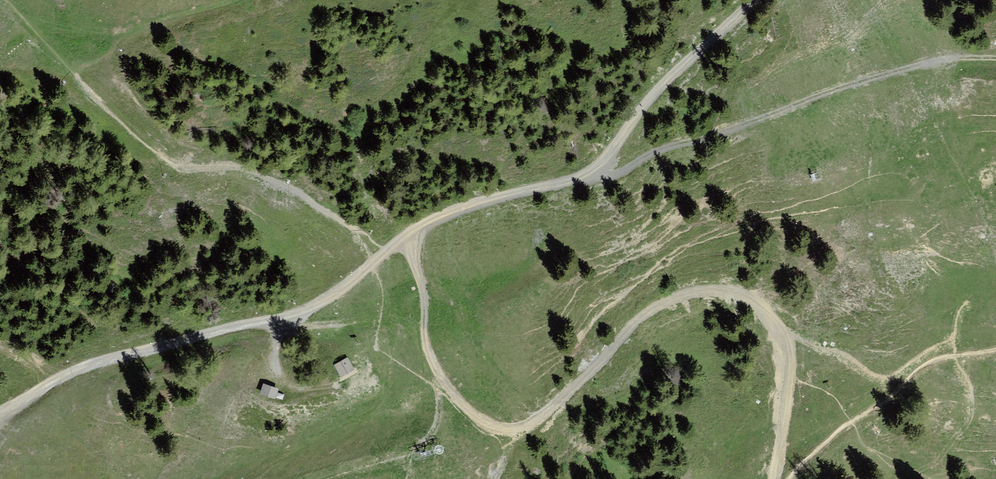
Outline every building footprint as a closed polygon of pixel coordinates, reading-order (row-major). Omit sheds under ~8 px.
[(356,371),(349,359),(334,368),(342,380),(356,371)] [(277,402),(281,391),(263,386),(260,397),(277,402)]
